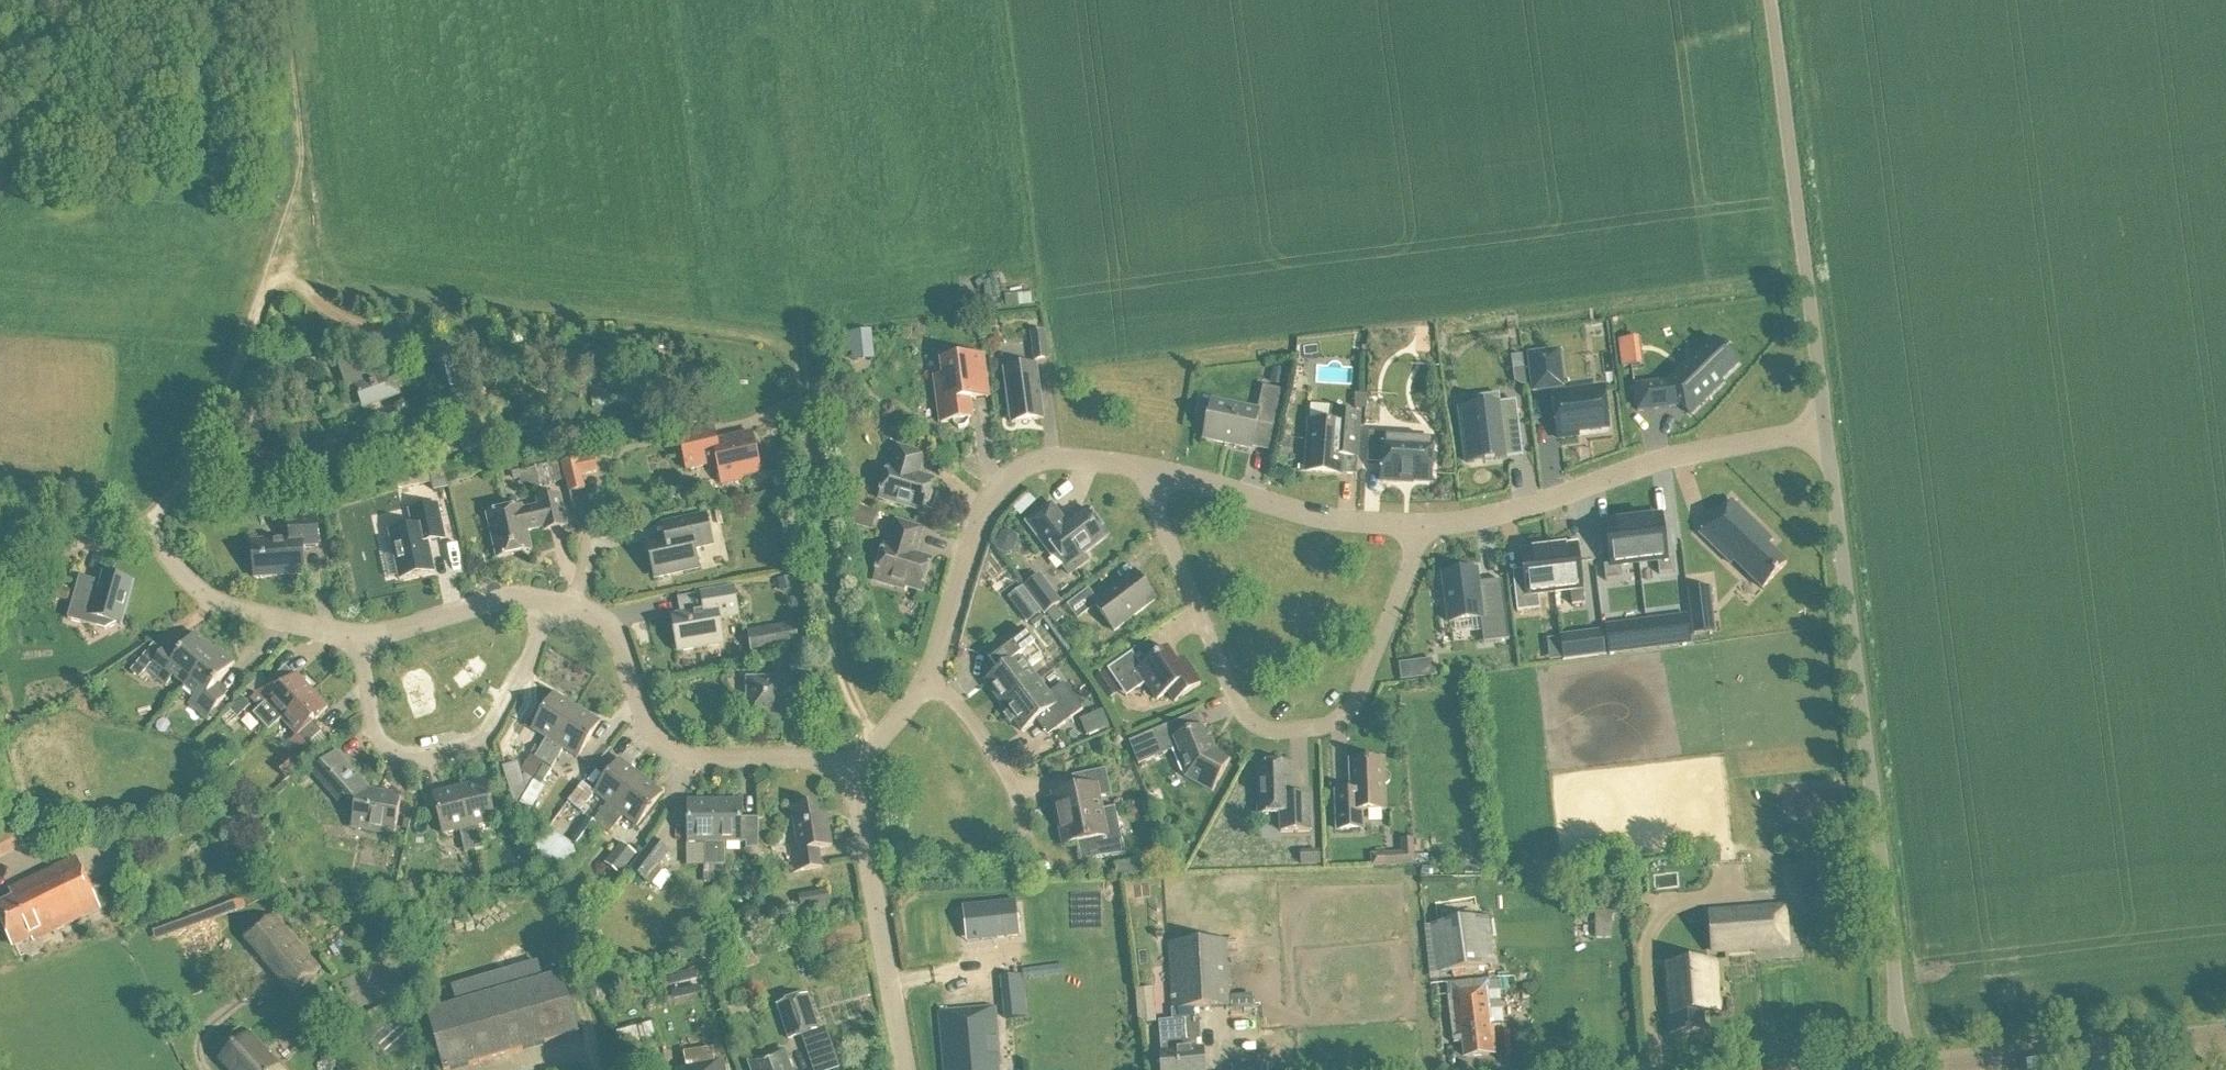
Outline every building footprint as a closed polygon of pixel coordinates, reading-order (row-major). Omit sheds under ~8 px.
[(872,333),(843,336),(845,356),(852,355),(853,364),(875,361),(872,333)] [(1035,362),(1048,360),(1044,333),(1031,335),(1035,362)] [(1739,366),(1714,340),(1696,357),(1670,382),(1634,387),(1638,414),(1675,409),(1679,405),(1691,418),(1724,385),(1722,383),(1739,366)] [(1628,341),(1619,342),(1622,369),(1632,367),(1628,341)] [(1527,355),(1528,369),(1530,391),(1558,388),(1556,366),(1554,352),(1527,355)] [(988,399),(983,357),(941,363),(943,378),(935,379),(941,425),(953,423),(954,426),(959,430),(965,429),(969,424),(969,421),(972,421),(969,401),(988,399)] [(1043,420),(1036,366),(1004,370),(1012,424),(1043,420)] [(367,367),(346,373),(350,384),(370,378),(367,367)] [(1272,370),(1269,386),(1283,388),(1286,373),(1272,370)] [(1524,370),(1513,371),(1515,384),(1522,388),(1526,388),(1524,370)] [(399,397),(397,392),(391,376),(382,380),(382,379),(357,388),(365,409),(399,397)] [(1281,392),(1264,389),(1259,412),(1212,402),(1204,440),(1251,451),(1257,423),(1274,427),(1281,392)] [(1604,391),(1553,396),(1558,439),(1579,437),(1579,431),(1608,428),(1604,391)] [(1476,406),(1462,408),(1469,462),(1515,457),(1514,446),(1522,446),(1517,402),(1497,404),(1496,394),(1474,397),(1476,406)] [(1367,398),(1367,397),(1355,397),(1355,410),(1366,411),(1367,398)] [(1366,411),(1365,424),(1379,425),(1380,408),(1366,407),(1366,411)] [(1361,417),(1332,415),(1331,425),(1309,424),(1306,473),(1341,475),(1342,457),(1358,459),(1361,417)] [(687,471),(717,465),(722,486),(742,481),(741,479),(761,474),(752,434),(717,442),(714,429),(680,437),(687,471)] [(1385,435),(1369,434),(1368,464),(1382,465),(1381,483),(1402,484),(1402,480),(1432,481),(1434,444),(1385,441),(1385,435)] [(919,455),(898,448),(892,468),(889,468),(880,500),(924,513),(927,503),(930,502),(932,494),(931,491),(933,481),(917,476),(923,457),(919,455)] [(565,481),(598,474),(594,458),(562,465),(561,465),(565,481)] [(519,473),(523,492),(565,483),(561,464),(519,473)] [(443,466),(395,476),(398,491),(432,484),(434,493),(448,490),(443,466)] [(567,527),(560,497),(537,502),(539,508),(523,512),(522,508),(487,516),(497,560),(532,552),(528,533),(544,529),(544,533),(567,527)] [(1730,503),(1700,535),(1732,566),(1734,563),(1763,591),(1786,567),(1767,548),(1772,543),(1730,503)] [(1084,556),(1108,538),(1087,510),(1067,525),(1051,505),(1026,524),(1047,551),(1051,548),(1069,571),(1086,558),(1084,556)] [(428,543),(445,540),(437,506),(410,511),(413,529),(390,534),(400,581),(434,573),(428,543)] [(859,508),(853,527),(872,532),(877,514),(859,508)] [(662,525),(665,541),(648,545),(655,579),(698,570),(694,551),(713,547),(706,516),(662,525)] [(318,548),(316,517),(288,518),(290,540),(252,542),(254,580),(305,576),(303,549),(318,548)] [(1662,518),(1633,521),(1639,567),(1658,565),(1660,576),(1675,574),(1674,559),(1667,560),(1662,518)] [(1610,568),(1605,568),(1606,582),(1622,581),(1621,570),(1639,567),(1633,521),(1605,524),(1610,568)] [(921,530),(896,523),(888,548),(885,547),(874,581),(902,590),(903,587),(920,592),(930,561),(913,555),(921,530)] [(1555,596),(1571,594),(1573,607),(1585,606),(1578,547),(1549,550),(1555,596)] [(1538,598),(1555,596),(1549,550),(1521,554),(1524,582),(1514,583),(1518,613),(1540,611),(1538,598)] [(1095,608),(1099,613),(1114,633),(1156,602),(1134,573),(1097,601),(1089,590),(1067,607),(1077,621),(1095,608)] [(1476,573),(1444,577),(1450,624),(1481,620),(1484,645),(1509,642),(1501,583),(1478,586),(1476,573)] [(121,626),(133,584),(104,576),(102,584),(80,578),(68,620),(106,631),(117,625),(121,626)] [(1022,589),(1040,613),(1044,618),(1048,614),(1055,609),(1062,604),(1040,576),(1022,589)] [(777,581),(780,594),(794,591),(791,579),(777,581)] [(57,586),(53,598),(67,603),(71,590),(57,586)] [(704,612),(700,613),(672,618),(678,653),(724,644),(719,620),(738,617),(733,589),(701,595),(704,612)] [(1710,589),(1687,592),(1691,624),(1714,621),(1710,589)] [(1042,615),(1035,607),(1021,617),(1028,625),(1042,615)] [(1055,609),(1048,614),(1056,625),(1063,620),(1055,609)] [(1646,622),(1650,651),(1691,646),(1687,617),(1646,622)] [(1646,622),(1605,628),(1609,657),(1650,651),(1646,622)] [(795,625),(771,630),(775,652),(799,648),(795,625)] [(985,683),(1003,708),(1039,681),(1028,667),(1042,657),(1022,630),(994,651),(1006,667),(985,683)] [(154,646),(131,673),(139,680),(148,670),(167,685),(173,678),(185,688),(215,652),(196,636),(178,657),(166,648),(162,653),(154,646)] [(1603,636),(1560,641),(1563,663),(1606,657),(1603,636)] [(215,652),(185,688),(195,696),(188,704),(207,720),(226,698),(214,689),(235,665),(217,650),(215,652)] [(1141,669),(1131,654),(1107,670),(1126,698),(1145,684),(1157,702),(1168,694),(1175,704),(1201,686),(1183,660),(1177,665),(1167,651),(1158,657),(1141,669)] [(1403,683),(1414,681),(1412,664),(1403,665),(1399,665),(1401,683),(1403,683)] [(785,717),(785,704),(798,704),(798,679),(798,666),(774,666),(774,679),(747,680),(748,717),(785,717)] [(1104,674),(1094,681),(1108,702),(1118,695),(1104,674)] [(251,699),(261,710),(253,717),(268,734),(282,721),(312,693),(297,676),(282,690),(273,680),(251,699)] [(1039,681),(1003,708),(1022,733),(1043,717),(1055,732),(1083,711),(1063,685),(1049,695),(1039,681)] [(282,721),(296,737),(291,742),(301,753),(322,733),(313,724),(328,710),(312,693),(282,721)] [(534,759),(543,765),(577,709),(554,695),(532,731),(546,740),(534,759)] [(238,719),(250,708),(242,699),(230,711),(238,719)] [(577,709),(543,765),(552,770),(563,750),(578,759),(600,723),(577,709)] [(1108,715),(1087,724),(1091,734),(1113,725),(1108,715)] [(1144,737),(1129,744),(1138,767),(1154,760),(1174,751),(1185,778),(1213,793),(1231,760),(1210,749),(1202,728),(1185,735),(1179,722),(1153,733),(1144,737)] [(336,753),(312,775),(338,804),(344,799),(354,811),(351,829),(395,837),(402,797),(370,791),(336,753)] [(275,768),(285,780),(300,766),(290,754),(275,768)] [(519,764),(503,769),(514,809),(541,767),(531,761),(522,777),(519,764)] [(594,823),(601,829),(641,778),(620,762),(594,795),(595,795),(608,805),(594,823)] [(1336,792),(1336,798),(1338,831),(1362,830),(1362,812),(1385,811),(1384,786),(1387,786),(1390,783),(1390,777),(1386,774),(1384,774),(1383,762),(1350,763),(1351,792),(1336,792)] [(1292,797),(1291,765),(1257,766),(1258,815),(1280,815),(1281,832),(1311,831),(1309,796),(1292,797)] [(537,778),(544,783),(551,772),(544,767),(537,778)] [(1053,795),(1058,821),(1115,809),(1115,808),(1102,811),(1099,798),(1111,796),(1105,771),(1073,777),(1075,790),(1053,795)] [(641,778),(601,829),(609,835),(623,817),(637,828),(663,795),(641,778)] [(460,789),(475,852),(484,849),(479,827),(496,823),(486,782),(460,789)] [(595,795),(594,795),(594,794),(582,785),(568,804),(581,814),(595,795)] [(475,852),(460,789),(433,795),(443,836),(445,835),(460,832),(463,846),(465,854),(475,852)] [(705,844),(705,867),(715,867),(715,802),(688,802),(688,844),(705,844)] [(758,819),(742,820),(742,802),(715,802),(715,867),(725,867),(725,844),(746,844),(746,850),(759,850),(758,819)] [(819,850),(832,848),(828,822),(820,824),(817,805),(791,810),(797,844),(789,846),(794,874),(822,869),(819,850)] [(1115,809),(1058,821),(1064,847),(1078,844),(1081,861),(1125,856),(1115,809)] [(548,830),(528,861),(561,884),(599,828),(587,819),(569,844),(548,830)] [(26,848),(14,824),(0,830),(0,860),(26,848)] [(654,841),(630,872),(650,888),(662,873),(658,869),(670,854),(654,841)] [(1385,854),(1386,867),(1415,866),(1415,862),(1420,862),(1420,857),(1414,858),(1414,841),(1402,841),(1402,854),(1385,854)] [(621,844),(605,865),(620,877),(636,855),(621,844)] [(1301,854),(1301,868),(1321,868),(1320,853),(1301,854)] [(1803,899),(1826,898),(1823,855),(1800,856),(1803,899)] [(101,911),(77,859),(9,891),(14,901),(0,908),(0,919),(13,947),(31,939),(33,943),(101,911)] [(1141,863),(1115,869),(1115,877),(1141,876),(1141,863)] [(716,870),(716,885),(726,885),(726,870),(716,870)] [(351,891),(355,906),(365,903),(361,888),(351,891)] [(827,891),(799,895),(801,912),(829,909),(827,891)] [(997,941),(1021,938),(1016,902),(993,904),(997,941)] [(1710,911),(1713,948),(1785,942),(1782,905),(1710,911)] [(270,913),(241,938),(293,997),(325,969),(270,913)] [(1612,914),(1595,914),(1596,941),(1612,940),(1612,914)] [(1439,975),(1495,967),(1488,918),(1432,925),(1439,975)] [(801,941),(790,945),(796,962),(808,958),(801,941)] [(1227,941),(1169,944),(1173,1011),(1183,1011),(1184,1021),(1158,1023),(1161,1055),(1160,1055),(1161,1069),(1206,1069),(1204,1051),(1202,1050),(1197,1010),(1231,1008),(1227,941)] [(1705,1011),(1720,1010),(1716,958),(1666,962),(1671,1032),(1706,1029),(1705,1011)] [(456,1006),(427,1014),(443,1069),(455,1069),(579,1035),(562,976),(543,981),(538,964),(452,989),(456,1006)] [(1022,977),(1001,980),(1005,1021),(1022,1019),(1022,1024),(1027,1024),(1022,977)] [(1496,1055),(1487,990),(1451,995),(1457,1039),(1465,1038),(1468,1059),(1496,1055)] [(806,996),(777,1005),(789,1041),(818,1031),(806,996)] [(997,1008),(939,1013),(944,1069),(1000,1069),(1000,1066),(1002,1066),(997,1008)] [(1137,1010),(1139,1026),(1155,1025),(1154,1008),(1137,1010)] [(250,1033),(220,1061),(228,1069),(284,1069),(283,1069),(279,1068),(275,1065),(278,1063),(262,1045),(250,1033)] [(682,1045),(687,1069),(683,1069),(725,1069),(724,1064),(715,1065),(712,1040),(682,1045)] [(784,1053),(750,1064),(752,1069),(790,1069),(784,1053)]
